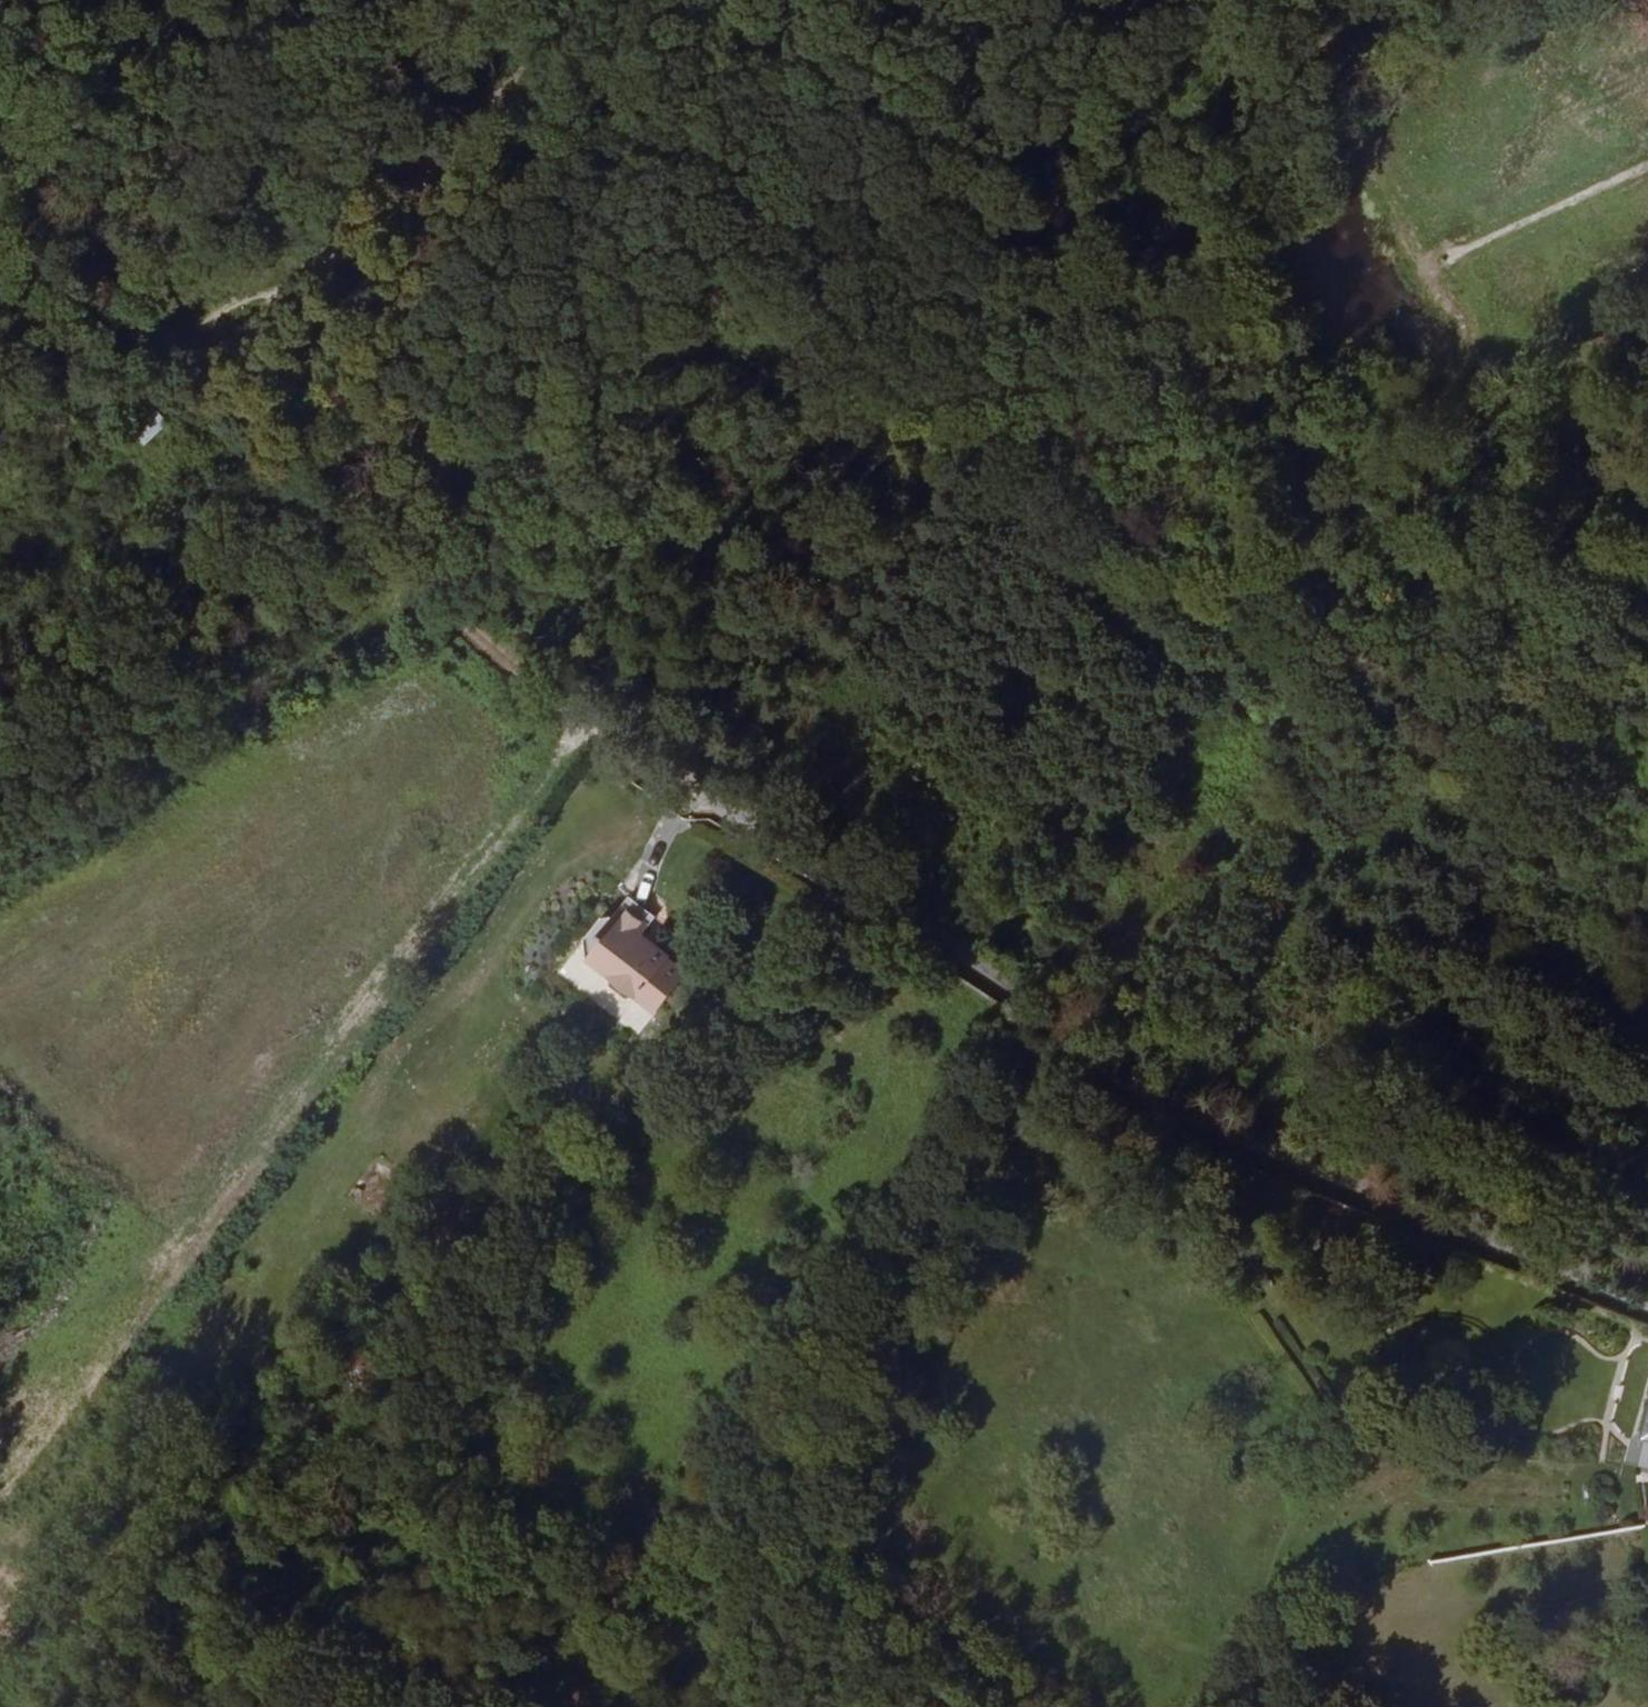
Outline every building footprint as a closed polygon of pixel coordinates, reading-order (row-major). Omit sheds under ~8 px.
[(119,416),(145,444),(169,422),(144,394),(119,416)] [(656,1015),(686,978),(667,963),(669,961),(653,948),(652,950),(640,941),(649,929),(622,906),(598,935),(593,930),(584,940),(587,958),(608,976),(610,987),(625,1000),(638,1000),(656,1015)]
